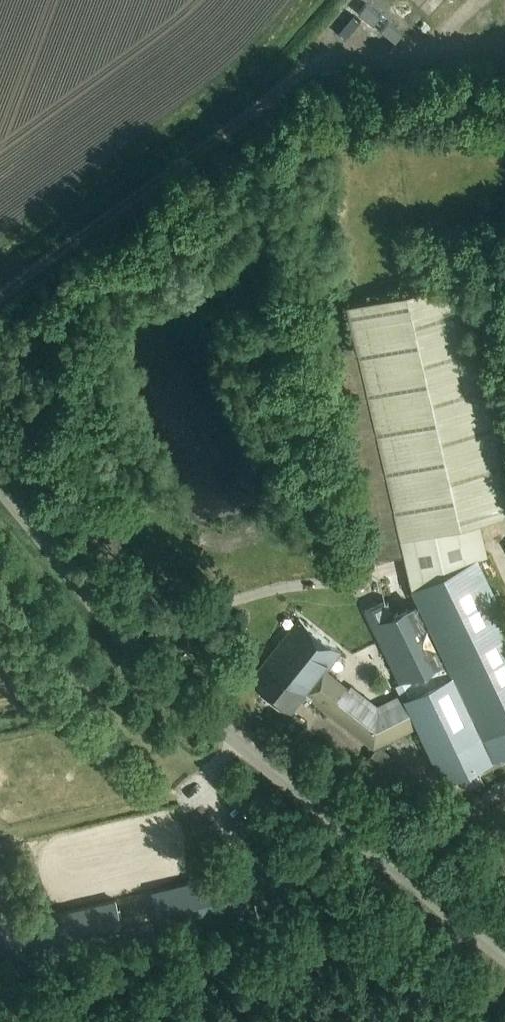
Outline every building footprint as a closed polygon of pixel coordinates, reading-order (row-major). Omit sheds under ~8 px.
[(388,22),(380,31),(396,44),(404,34),(388,22)] [(249,683),(261,692),(262,696),(275,706),(279,706),(290,714),(305,695),(312,701),(319,706),(323,704),(332,712),(331,713),(372,747),(416,726),(418,725),(419,727),(444,779),(492,756),(504,750),(504,613),(478,557),(488,552),(483,535),(483,531),(479,518),(504,512),(504,425),(468,275),(416,287),(405,290),(347,304),(346,305),(356,347),(329,354),(379,560),(376,560),(378,569),(378,571),(379,574),(380,579),(385,600),(364,610),(363,610),(384,653),(398,684),(399,684),(405,698),(403,699),(374,713),(324,672),(327,669),(340,654),(300,621),(265,664),(249,683)] [(419,780),(380,747),(365,765),(414,806),(426,792),(416,783),(419,780)] [(232,875),(32,921),(42,965),(266,914),(264,902),(239,908),(232,875)]
